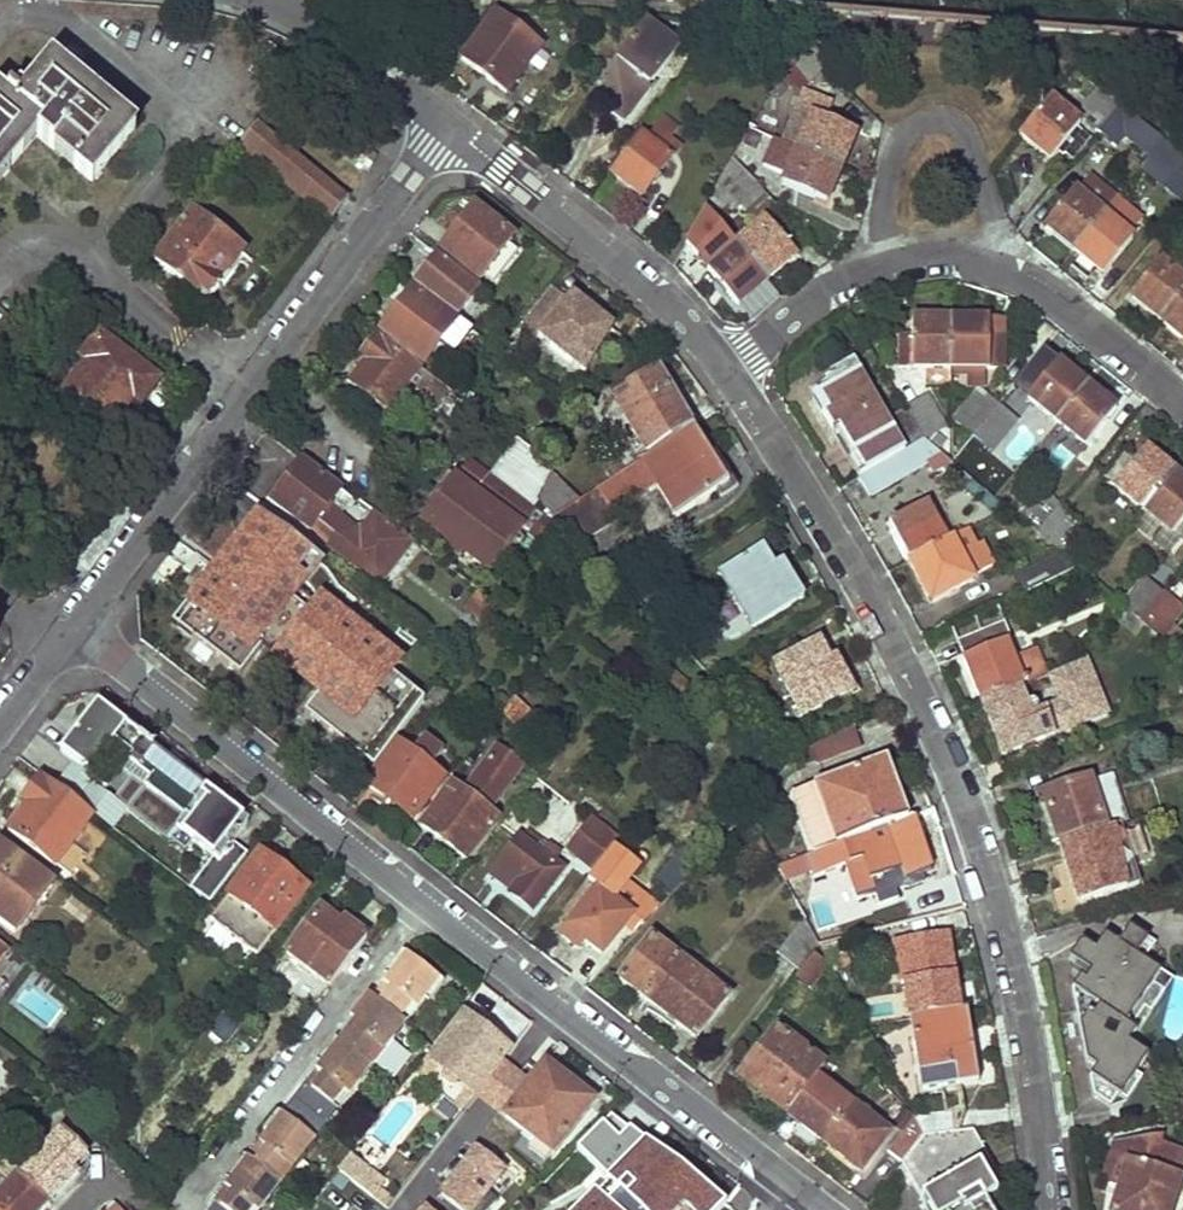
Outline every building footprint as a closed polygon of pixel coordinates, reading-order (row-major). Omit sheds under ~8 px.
[(538,49),(489,11),(456,55),(505,93),(538,49)] [(671,52),(642,30),(588,99),(619,122),(671,52)] [(829,68),(802,35),(789,57),(810,83),(829,68)] [(36,136),(91,182),(134,130),(52,62),(17,103),(8,95),(4,98),(0,95),(0,179),(36,136)] [(1120,106),(1082,75),(1073,86),(1091,100),(1082,112),(1084,122),(1098,133),(1120,106)] [(1051,102),(1022,138),(1052,162),(1080,126),(1051,102)] [(1150,130),(1120,106),(1098,133),(1118,149),(1132,132),(1142,141),(1150,130)] [(800,146),(841,164),(856,130),(815,111),(810,123),(800,146)] [(800,146),(810,123),(792,114),(781,138),(800,146)] [(330,219),(346,198),(257,123),(239,145),(330,219)] [(736,152),(759,182),(778,167),(772,159),(750,128),(736,152)] [(639,135),(607,172),(641,198),(678,148),(655,129),(646,139),(639,135)] [(772,159),(778,167),(789,171),(800,146),(781,138),(772,159)] [(841,164),(800,146),(789,171),(784,181),(826,199),(841,164)] [(1175,149),(1166,161),(1177,171),(1165,188),(1182,202),(1182,200),(1182,155),(1175,149)] [(743,203),(763,187),(759,182),(736,152),(722,176),(743,203)] [(1089,177),(1047,227),(1076,252),(1105,215),(1117,200),(1089,177)] [(512,240),(472,211),(440,254),(480,284),(512,240)] [(1105,215),(1076,252),(1106,276),(1135,240),(1105,215)] [(222,290),(245,259),(191,216),(154,262),(201,300),(215,285),(222,290)] [(766,223),(737,245),(766,283),(795,260),(766,223)] [(766,283),(737,245),(706,269),(718,284),(736,306),(766,283)] [(477,291),(436,259),(415,287),(456,319),(477,291)] [(1182,294),(1182,279),(1161,262),(1132,298),(1160,322),(1182,294)] [(568,302),(550,288),(518,330),(534,346),(540,338),(585,374),(613,327),(573,296),(568,302)] [(454,324),(412,291),(379,334),(421,366),(454,324)] [(1160,322),(1182,341),(1182,294),(1160,322)] [(989,315),(953,316),(954,365),(1004,365),(1003,332),(990,332),(989,315)] [(953,316),(914,316),(914,333),(901,333),(901,365),(954,365),(953,316)] [(460,405),(375,340),(359,359),(365,364),(349,385),(386,413),(389,410),(395,415),(408,396),(436,417),(442,408),(452,415),(460,405)] [(155,386),(98,342),(80,364),(86,370),(61,404),(85,424),(77,436),(93,447),(101,435),(106,438),(131,404),(139,410),(155,386)] [(906,451),(852,361),(806,389),(859,479),(861,478),(906,451)] [(1087,386),(1058,362),(1029,399),(1057,422),(1087,386)] [(694,429),(658,372),(613,399),(648,458),(694,429)] [(1117,410),(1087,386),(1057,422),(1087,447),(1117,410)] [(999,404),(978,387),(955,417),(976,434),(999,404)] [(928,395),(905,407),(915,423),(926,438),(939,449),(945,440),(936,432),(947,426),(928,395)] [(1018,420),(999,404),(976,434),(996,449),(1018,420)] [(728,484),(694,429),(648,458),(579,503),(554,518),(555,527),(573,543),(611,520),(607,511),(652,484),(674,519),(728,484)] [(861,478),(871,495),(925,462),(932,472),(952,460),(939,449),(926,438),(906,451),(861,478)] [(546,472),(514,448),(477,496),(537,542),(549,525),(526,507),(546,472)] [(1144,513),(1175,475),(1146,451),(1136,464),(1128,458),(1107,484),(1144,513)] [(339,493),(302,464),(270,503),(379,586),(411,543),(375,516),(349,552),(327,536),(354,500),(341,490),(339,493)] [(554,518),(579,503),(549,473),(533,500),(554,518)] [(1144,513),(1182,545),(1182,482),(1175,475),(1144,513)] [(520,534),(451,483),(420,525),(488,577),(520,534)] [(948,542),(930,507),(891,526),(910,562),(948,542)] [(968,532),(948,542),(910,562),(933,605),(977,584),(975,578),(994,567),(984,548),(978,550),(968,532)] [(347,592),(282,542),(246,590),(311,640),(347,592)] [(771,568),(760,550),(719,575),(753,630),(800,600),(779,564),(771,568)] [(1079,569),(1065,556),(1016,580),(1023,596),(1079,569)] [(1165,595),(1147,580),(1124,607),(1127,610),(1142,622),(1165,595)] [(1165,595),(1142,622),(1150,629),(1172,649),(1178,642),(1167,633),(1182,614),(1182,610),(1165,595)] [(493,607),(479,597),(467,615),(480,625),(493,607)] [(1142,622),(1127,610),(1120,621),(1135,634),(1150,629),(1142,622)] [(1018,656),(1004,623),(966,638),(972,658),(965,661),(982,703),(1046,676),(1035,649),(1018,656)] [(852,691),(825,639),(775,664),(801,716),(852,691)] [(1084,662),(1046,676),(982,703),(1004,758),(1106,715),(1084,662)] [(699,695),(669,672),(659,686),(690,709),(699,695)] [(445,698),(436,691),(427,704),(436,710),(445,698)] [(500,716),(509,705),(499,697),(491,707),(500,716)] [(513,701),(509,705),(500,716),(516,727),(528,713),(513,701)] [(166,760),(96,705),(58,752),(72,762),(54,786),(74,800),(91,778),(104,787),(120,769),(145,788),(166,760)] [(860,753),(851,730),(810,750),(816,770),(860,753)] [(398,746),(367,786),(412,819),(443,779),(431,770),(445,751),(425,737),(411,755),(398,746)] [(460,791),(452,785),(420,826),(465,859),(495,819),(488,813),(522,767),(494,747),(460,791)] [(246,825),(166,760),(145,788),(184,819),(176,831),(211,859),(188,888),(208,906),(248,856),(232,842),(246,825)] [(886,795),(874,765),(792,796),(813,853),(844,842),(901,821),(891,793),(886,795)] [(1090,781),(1045,795),(1060,845),(1122,825),(1130,823),(1114,776),(1091,783),(1090,781)] [(84,814),(37,779),(20,801),(25,806),(7,831),(48,862),(84,814)] [(741,812),(729,802),(718,814),(730,825),(741,812)] [(618,840),(592,820),(569,848),(595,870),(618,840)] [(905,820),(901,821),(844,842),(851,862),(844,864),(856,899),(877,893),(873,879),(902,869),(906,880),(930,873),(917,838),(912,839),(905,820)] [(1141,885),(1122,825),(1060,845),(1079,905),(1141,885)] [(523,838),(521,837),(495,870),(513,885),(508,891),(532,909),(562,869),(542,853),(547,848),(541,843),(543,839),(531,829),(523,838)] [(768,853),(758,835),(744,844),(753,861),(768,853)] [(16,933),(51,885),(0,845),(0,921),(16,933)] [(702,860),(688,846),(655,882),(670,895),(702,860)] [(293,870),(266,849),(210,921),(256,957),(304,892),(287,878),(293,870)] [(796,880),(787,863),(777,868),(786,884),(796,880)] [(632,917),(587,880),(563,910),(574,918),(567,927),(603,954),(632,917)] [(363,939),(323,907),(286,954),(328,986),(363,939)] [(819,947),(804,920),(778,953),(800,971),(819,947)] [(1158,947),(1130,928),(1119,944),(1105,936),(1095,953),(1081,944),(1070,964),(1086,973),(1075,991),(1087,1065),(1097,1073),(1092,1080),(1094,1097),(1111,1107),(1119,1097),(1128,1103),(1144,1080),(1139,1075),(1150,1059),(1133,1045),(1141,1034),(1132,1026),(1143,1010),(1151,1015),(1164,994),(1154,987),(1162,975),(1147,964),(1158,947)] [(730,996),(652,936),(620,977),(697,1038),(730,996)] [(947,936),(898,941),(900,958),(895,958),(898,985),(905,985),(909,1019),(959,1012),(947,936)] [(821,947),(819,947),(800,971),(796,977),(812,989),(831,966),(821,947)] [(442,983),(408,956),(373,1000),(406,1027),(442,983)] [(1159,1034),(1182,1041),(1182,978),(1175,976),(1159,1034)] [(372,1069),(406,1027),(373,1000),(339,1041),(372,1069)] [(967,1012),(959,1012),(909,1019),(921,1090),(978,1084),(967,1012)] [(509,1051),(466,1018),(431,1064),(426,1060),(416,1073),(426,1081),(437,1069),(467,1093),(454,1108),(461,1114),(509,1051)] [(825,1067),(777,1030),(740,1077),(787,1115),(816,1079),(825,1067)] [(338,1112),(372,1069),(339,1041),(303,1084),(338,1112)] [(539,1076),(522,1063),(489,1105),(537,1143),(529,1152),(546,1165),(595,1103),(547,1065),(539,1076)] [(851,1107),(816,1079),(787,1115),(823,1142),(851,1107)] [(887,1135),(851,1107),(823,1142),(859,1171),(887,1135)] [(614,1111),(545,1182),(572,1208),(570,1209),(718,1209),(614,1111)] [(956,1112),(914,1116),(923,1132),(957,1129),(956,1112)] [(314,1140),(281,1114),(246,1157),(279,1183),(314,1140)] [(923,1132),(914,1116),(887,1152),(900,1164),(923,1132)] [(957,1129),(923,1132),(900,1164),(927,1209),(989,1209),(986,1203),(997,1196),(987,1178),(978,1163),(987,1158),(972,1128),(957,1129)] [(59,1132),(0,1191),(0,1209),(44,1209),(77,1176),(71,1169),(84,1156),(59,1132)] [(1182,1166),(1182,1158),(1157,1151),(1159,1145),(1113,1152),(1104,1184),(1119,1189),(1114,1209),(1169,1209),(1182,1166)] [(501,1175),(474,1151),(428,1206),(424,1202),(417,1209),(469,1209),(501,1175)] [(375,1196),(387,1177),(347,1154),(336,1173),(375,1196)] [(279,1183),(246,1157),(211,1199),(225,1209),(258,1209),(279,1183)]
